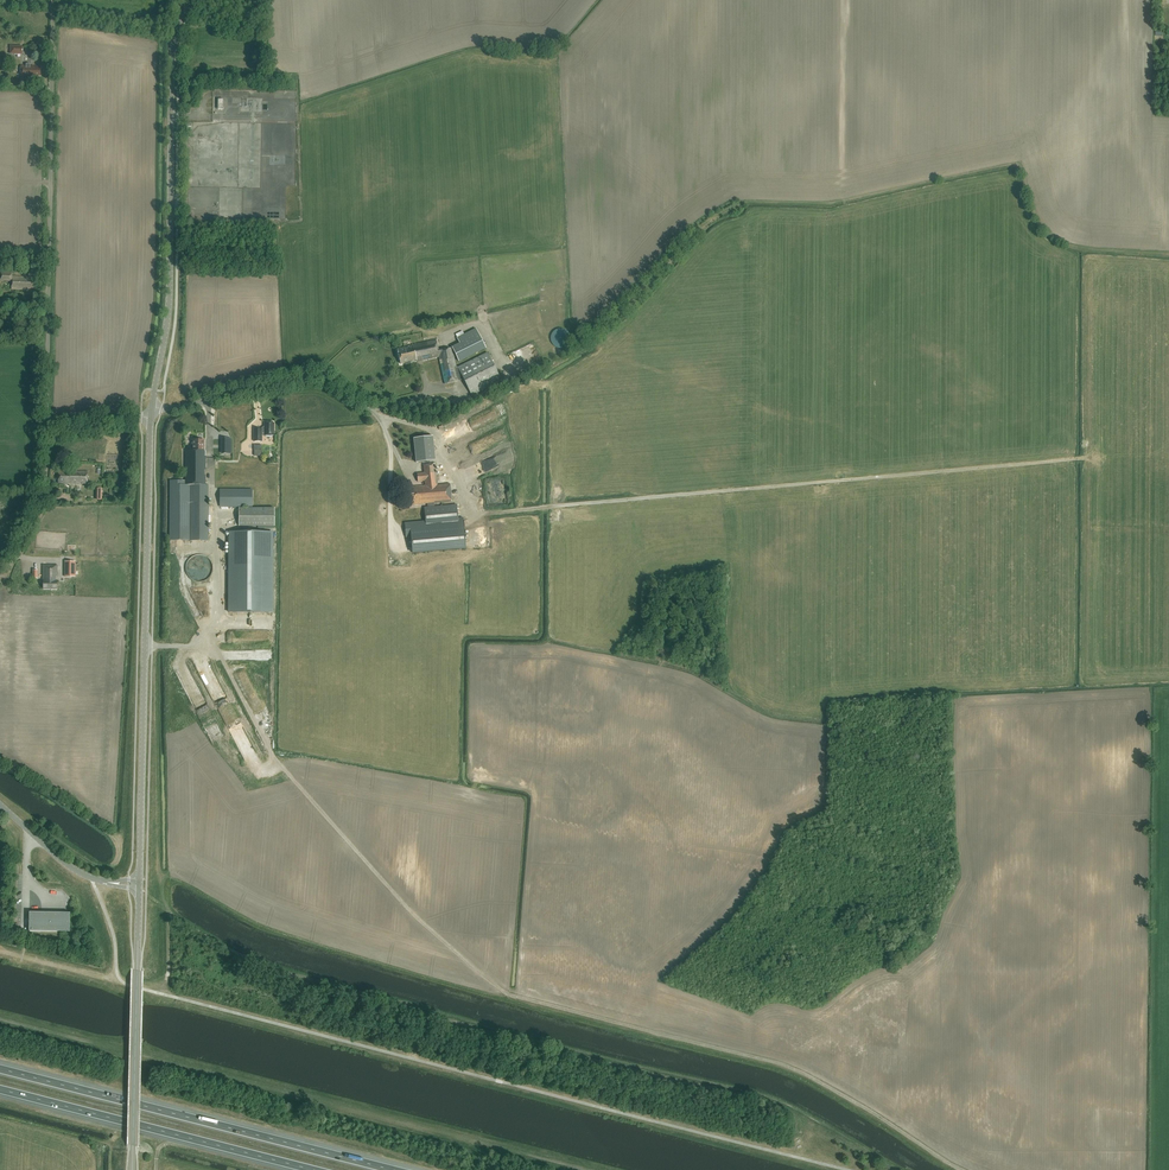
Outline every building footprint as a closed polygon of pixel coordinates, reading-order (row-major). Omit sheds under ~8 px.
[(22,54),(22,46),(10,46),(10,54),(22,54)] [(40,76),(40,67),(34,67),(34,65),(21,65),(21,78),(30,78),(30,76),(40,76)] [(35,278),(34,278),(34,273),(29,273),(29,277),(12,277),(12,271),(0,270),(0,280),(12,281),(12,289),(29,290),(29,289),(35,289),(35,278)] [(569,344),(570,343),(570,341),(571,340),(571,338),(570,336),(570,335),(569,333),(568,332),(567,331),(565,330),(564,329),(562,329),(561,329),(559,329),(557,329),(556,330),(554,331),(553,332),(552,334),(552,335),(551,337),(551,338),(551,340),(552,342),(552,343),(553,345),(554,346),(556,347),(557,347),(559,348),(560,348),(562,348),(564,348),(565,347),(566,346),(568,345),(569,344)] [(458,340),(460,344),(452,348),(459,363),(487,350),(477,331),(458,340)] [(458,367),(456,367),(452,348),(438,350),(436,340),(412,345),(412,346),(408,346),(408,347),(397,350),(401,364),(416,360),(418,360),(419,361),(439,357),(441,365),(445,384),(459,381),(463,379),(472,395),(501,381),(487,352),(458,367)] [(262,435),(265,436),(274,436),(274,423),(273,423),(273,421),(269,421),(269,423),(265,423),(265,430),(262,430),(262,429),(254,429),(254,441),(262,442),(262,435)] [(433,437),(413,439),(416,462),(436,460),(433,437)] [(170,481),(170,493),(170,540),(189,540),(189,503),(191,503),(191,540),(208,540),(208,485),(206,485),(206,475),(204,475),(204,470),(206,470),(206,456),(204,456),(204,440),(193,440),(193,450),(185,450),(185,480),(170,481)] [(222,460),(232,460),(232,450),(232,440),(218,440),(217,450),(222,450),(222,460)] [(412,552),(466,548),(463,518),(458,518),(457,505),(434,507),(434,503),(452,501),(450,484),(437,485),(435,464),(423,465),(424,473),(417,473),(418,482),(425,481),(425,486),(409,487),(410,488),(408,489),(408,492),(410,492),(410,493),(410,500),(411,500),(411,505),(427,503),(428,507),(424,507),(426,521),(405,523),(406,537),(411,537),(412,552)] [(87,481),(87,471),(58,471),(58,483),(87,484),(87,481)] [(220,507),(239,507),(239,526),(275,526),(275,508),(252,508),(252,490),(220,489),(220,507)] [(229,612),(272,613),(273,532),(230,531),(229,612)] [(210,560),(209,559),(207,557),(205,556),(203,555),(201,555),(198,555),(196,555),(194,556),(192,557),(190,558),(189,560),(187,562),(186,564),(186,566),(186,568),(186,571),(186,573),(187,575),(189,577),(190,578),(192,580),(194,581),(196,581),(199,582),(201,582),(203,581),(205,580),(207,579),(209,577),(210,576),(212,574),(212,571),(213,569),(213,567),(212,565),(211,562),(210,560)] [(75,576),(75,562),(65,562),(65,576),(75,576)] [(57,576),(58,565),(43,565),(43,581),(44,581),(44,589),(57,589),(57,581),(56,581),(56,576),(57,576)] [(29,930),(70,931),(70,912),(30,912),(29,930)]
